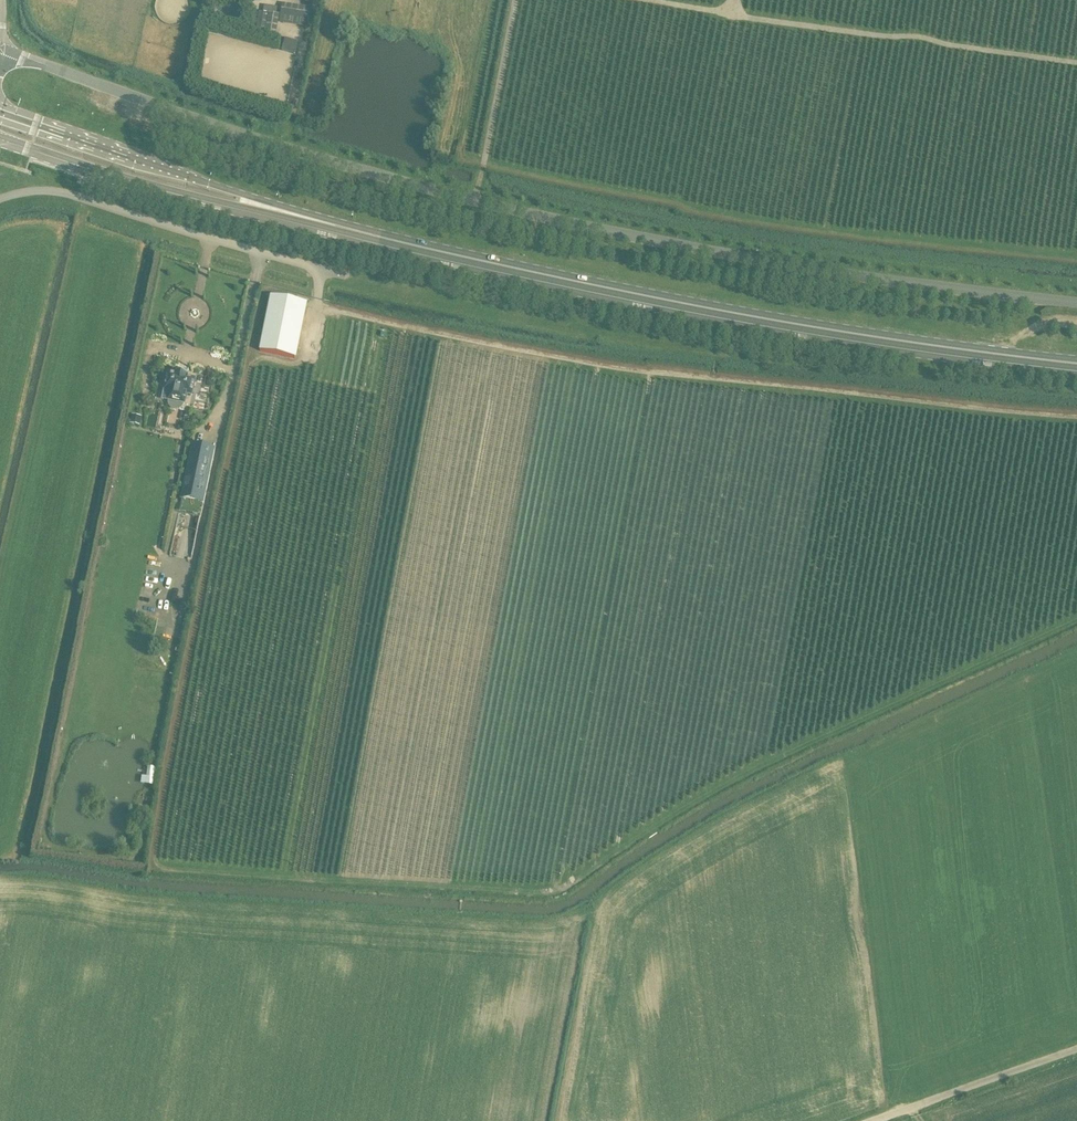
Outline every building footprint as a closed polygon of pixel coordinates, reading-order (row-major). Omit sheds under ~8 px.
[(309,20),(310,10),(283,5),(281,16),(309,20)] [(259,12),(255,35),(264,37),(276,39),(280,15),(268,13),(259,12)] [(282,52),(296,55),(297,49),(284,45),(282,52)] [(295,359),(307,304),(272,297),(260,352),(295,359)] [(169,374),(165,390),(163,403),(189,408),(195,379),(187,377),(188,374),(177,372),(177,375),(169,374)] [(158,428),(166,429),(167,410),(159,410),(158,428)] [(139,417),(132,416),(130,425),(137,426),(139,417)] [(193,445),(182,499),(179,513),(201,518),(215,449),(193,445)] [(156,769),(148,767),(146,785),(154,786),(156,769)]
